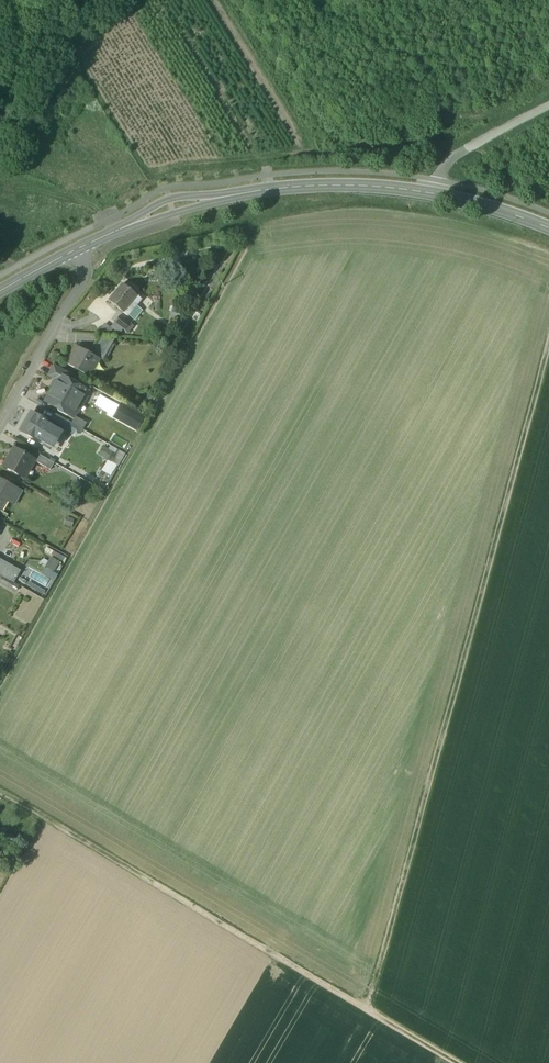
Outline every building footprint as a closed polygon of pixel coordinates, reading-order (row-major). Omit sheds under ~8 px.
[(109,301),(123,312),(137,295),(122,284),(109,301)] [(115,321),(125,330),(130,324),(120,315),(115,321)] [(90,351),(104,359),(116,337),(99,335),(90,351)] [(66,364),(87,375),(97,357),(77,346),(66,364)] [(60,375),(68,380),(71,374),(54,365),(50,371),(59,376),(60,375)] [(45,401),(72,416),(87,390),(75,384),(74,382),(72,381),(70,381),(68,380),(60,375),(59,376),(45,401)] [(119,403),(113,418),(139,429),(145,414),(119,403)] [(59,432),(49,426),(50,423),(31,412),(20,431),(40,442),(41,439),(51,445),(59,432)] [(75,416),(72,423),(55,414),(51,420),(71,431),(74,425),(83,430),(87,423),(75,416)] [(109,448),(103,445),(99,454),(110,459),(108,462),(118,467),(125,452),(110,445),(109,448)] [(3,466),(23,477),(34,459),(14,448),(13,448),(15,449),(11,456),(9,455),(3,466)] [(36,462),(50,470),(54,463),(40,455),(36,462)] [(5,499),(14,504),(21,491),(0,479),(0,508),(5,499)] [(55,579),(58,573),(54,571),(60,561),(52,556),(43,572),(55,579)] [(5,578),(11,566),(0,560),(0,575),(5,578)] [(20,571),(11,566),(5,578),(13,583),(20,571)]
